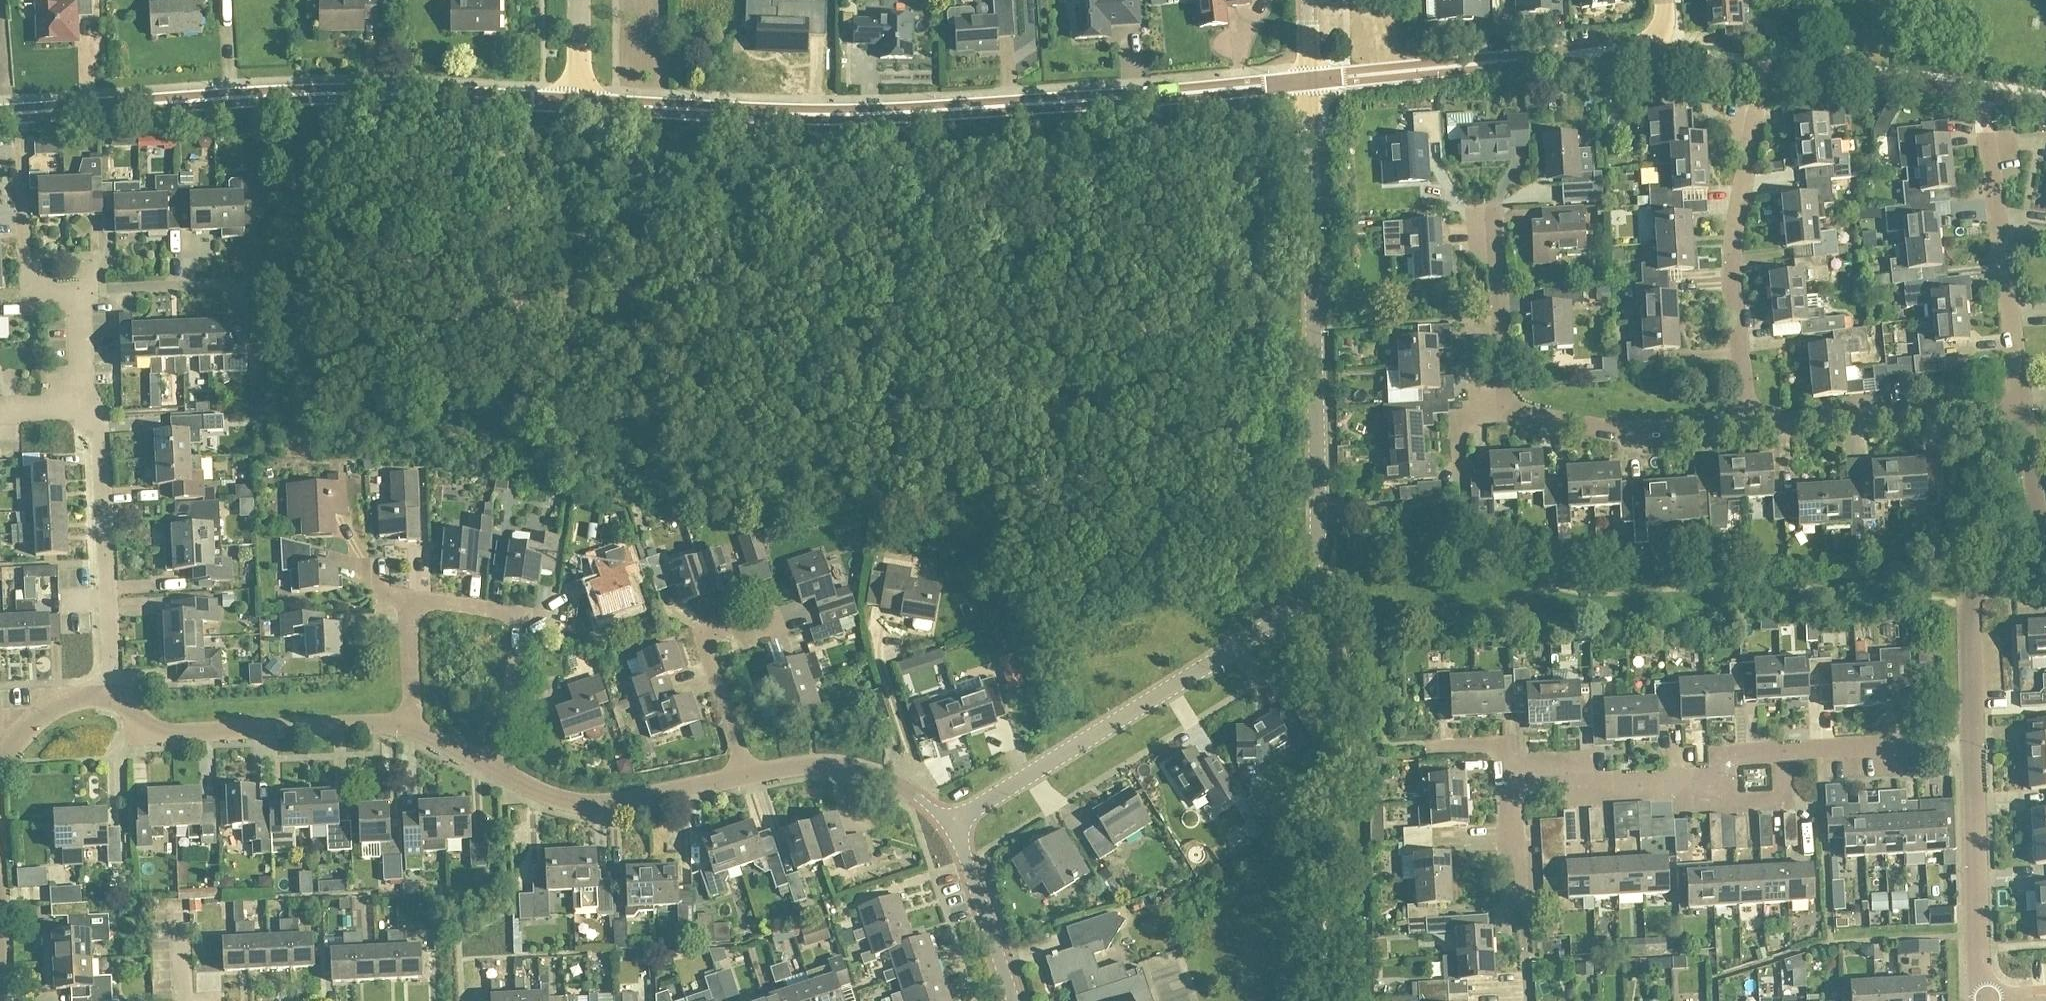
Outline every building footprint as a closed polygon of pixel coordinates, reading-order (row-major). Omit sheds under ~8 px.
[(57,2),(36,3),(38,43),(78,41),(77,9),(93,9),(92,0),(56,0),(57,2)] [(150,1),(152,35),(202,32),(200,0),(173,0),(150,1)] [(377,18),(376,0),(320,0),(320,30),(363,30),(363,18),(377,18)] [(451,31),(499,31),(499,0),(451,0),(451,31)] [(746,19),(759,19),(758,29),(758,51),(806,52),(806,49),(807,36),(807,22),(813,22),(813,4),(778,3),(777,7),(773,7),(773,0),(746,0),(746,19)] [(955,24),(957,51),(997,48),(996,24),(1013,23),(1012,0),(993,0),(994,18),(974,19),(973,11),(970,8),(950,9),(947,12),(948,21),(951,24),(955,24)] [(1075,39),(1107,37),(1106,25),(1111,24),(1110,22),(1117,22),(1117,24),(1138,23),(1137,0),(1068,0),(1070,19),(1074,19),(1075,39)] [(1200,27),(1227,24),(1226,7),(1250,4),(1250,0),(1197,0),(1200,27)] [(1437,20),(1473,19),(1472,0),(1436,0),(1437,20)] [(1517,12),(1549,11),(1549,0),(1517,0),(1517,12)] [(1707,2),(1708,28),(1732,26),(1733,39),(1757,38),(1756,24),(1754,1),(1740,3),(1740,0),(1730,0),(1707,2)] [(843,14),(843,31),(854,31),(854,44),(880,44),(880,58),(912,58),(912,15),(881,15),(880,20),(855,20),(853,20),(853,14),(843,14)] [(1846,127),(1843,102),(1793,107),(1797,145),(1805,144),(1830,142),(1830,141),(1829,128),(1846,127)] [(1695,135),(1694,123),(1693,109),(1650,112),(1651,126),(1652,146),(1655,146),(1671,145),(1673,164),(1708,162),(1706,134),(1695,135)] [(1391,162),(1385,163),(1387,184),(1414,182),(1430,181),(1429,175),(1427,145),(1443,144),(1441,112),(1415,114),(1416,137),(1390,139),(1391,162)] [(1509,124),(1474,126),(1473,114),(1450,116),(1451,140),(1463,139),(1464,162),(1512,160),(1511,146),(1531,145),(1529,114),(1509,115),(1509,124)] [(1919,167),(1953,163),(1950,137),(1924,140),(1923,126),(1898,129),(1900,153),(1903,153),(1905,169),(1919,167)] [(1578,164),(1577,137),(1546,138),(1548,175),(1563,174),(1563,185),(1597,184),(1596,163),(1578,164)] [(62,140),(34,141),(34,155),(63,154),(62,140)] [(1805,144),(1797,145),(1799,170),(1826,168),(1827,180),(1832,180),(1851,178),(1849,154),(1843,155),(1841,141),(1840,141),(1840,140),(1830,141),(1830,142),(1805,144)] [(82,160),(76,180),(64,180),(65,216),(91,215),(102,214),(101,189),(102,184),(101,159),(85,159),(82,160)] [(1650,184),(1651,196),(1641,197),(1641,205),(1651,205),(1651,204),(1669,203),(1684,202),(1684,190),(1710,189),(1708,162),(1673,164),(1656,165),(1657,184),(1650,184)] [(1905,169),(1906,182),(1904,183),(1906,206),(1910,206),(1930,205),(1929,192),(1955,189),(1953,163),(1919,167),(1905,169)] [(48,172),(30,173),(30,189),(37,189),(38,217),(65,216),(64,180),(49,181),(48,172)] [(181,173),(181,184),(193,183),(193,172),(181,173)] [(285,174),(285,188),(295,188),(295,174),(285,174)] [(167,207),(177,207),(177,186),(177,176),(155,177),(156,196),(141,196),(140,196),(141,232),(149,232),(149,236),(167,235),(167,231),(168,231),(167,207)] [(230,193),(216,194),(217,229),(221,229),(221,237),(243,236),(242,202),(254,202),(253,178),(241,179),(231,179),(229,182),(230,193)] [(1832,180),(1827,180),(1807,182),(1809,195),(1782,198),(1785,222),(1819,219),(1825,219),(1824,205),(1834,204),(1832,180)] [(123,184),(102,184),(101,189),(102,214),(115,214),(116,233),(141,232),(140,196),(141,196),(140,183),(123,184)] [(190,185),(177,186),(177,207),(178,212),(190,211),(191,230),(217,229),(216,194),(190,195),(190,185)] [(1588,191),(1589,206),(1606,205),(1605,190),(1588,191)] [(1669,203),(1651,204),(1651,205),(1653,224),(1657,224),(1658,243),(1674,243),(1694,242),(1692,214),(1685,215),(1684,202),(1669,203)] [(1906,206),(1886,209),(1888,232),(1905,231),(1906,244),(1907,245),(1920,244),(1940,242),(1938,217),(1912,220),(1910,206),(1906,206)] [(1588,243),(1586,244),(1583,208),(1552,210),(1553,223),(1534,224),(1537,264),(1556,263),(1555,253),(1567,252),(1567,255),(1589,254),(1588,243)] [(1858,211),(1859,221),(1881,219),(1880,209),(1858,211)] [(1820,233),(1819,219),(1785,222),(1787,248),(1814,245),(1815,257),(1827,257),(1840,255),(1848,255),(1847,246),(1839,247),(1837,232),(1820,233)] [(1417,280),(1454,277),(1452,247),(1443,247),(1441,221),(1385,225),(1387,256),(1415,254),(1417,280)] [(1364,222),(1349,222),(1349,236),(1365,235),(1364,222)] [(1674,243),(1658,243),(1659,262),(1643,263),(1644,283),(1670,282),(1670,280),(1669,270),(1695,268),(1694,242),(1674,243)] [(1898,246),(1900,259),(1891,260),(1893,284),(1906,283),(1918,282),(1917,269),(1943,267),(1940,242),(1920,244),(1907,245),(1906,244),(1898,246)] [(1827,257),(1815,257),(1796,259),(1797,272),(1771,275),(1773,300),(1819,295),(1819,294),(1806,296),(1805,282),(1830,279),(1827,257)] [(1670,282),(1644,283),(1637,283),(1639,304),(1642,303),(1643,323),(1680,321),(1678,293),(1677,280),(1670,280),(1670,282)] [(1918,282),(1906,283),(1908,307),(1926,305),(1928,320),(1935,319),(1935,318),(1942,317),(1968,315),(1966,291),(1939,294),(1938,280),(1918,282)] [(1586,304),(1584,286),(1545,289),(1546,303),(1533,304),(1536,347),(1576,345),(1574,304),(1586,304)] [(1819,295),(1773,300),(1776,325),(1802,322),(1804,335),(1827,333),(1835,332),(1847,331),(1846,317),(1826,319),(1825,308),(1820,309),(1819,295)] [(240,312),(242,331),(252,330),(250,311),(240,312)] [(1919,334),(1921,358),(1915,359),(1917,374),(1946,371),(1945,356),(1944,343),(1970,340),(1968,315),(1942,317),(1935,318),(1935,319),(1936,332),(1919,334)] [(244,334),(230,335),(230,321),(205,322),(206,356),(209,356),(210,372),(209,356),(222,355),(223,371),(246,370),(244,334)] [(1680,321),(1643,323),(1645,343),(1629,343),(1630,363),(1655,362),(1655,350),(1681,348),(1680,321)] [(206,356),(205,322),(180,323),(182,357),(185,357),(198,356),(199,372),(210,372),(209,356),(206,356)] [(182,357),(180,323),(156,324),(157,358),(160,358),(173,357),(174,373),(185,373),(185,357),(182,357)] [(131,325),(118,326),(120,373),(135,372),(135,359),(149,359),(149,375),(150,374),(150,392),(151,408),(161,407),(160,391),(159,374),(161,374),(160,358),(157,358),(156,324),(131,325)] [(1401,365),(1439,363),(1438,349),(1453,348),(1451,324),(1419,326),(1420,338),(1399,339),(1401,365)] [(1847,331),(1835,332),(1836,344),(1810,347),(1813,372),(1845,369),(1844,355),(1870,353),(1868,329),(1847,331)] [(1440,378),(1439,363),(1401,365),(1402,391),(1423,390),(1423,402),(1432,401),(1456,400),(1455,377),(1440,378)] [(1877,391),(1890,390),(1888,367),(1875,368),(1877,391)] [(1847,383),(1845,369),(1813,372),(1815,397),(1847,394),(1848,394),(1865,393),(1864,381),(1847,383)] [(1601,371),(1586,372),(1587,383),(1602,382),(1601,371)] [(1423,402),(1402,403),(1385,404),(1386,417),(1390,417),(1392,442),(1424,439),(1423,424),(1434,424),(1432,401),(1423,402)] [(223,415),(203,416),(170,418),(170,432),(154,433),(155,458),(189,457),(188,444),(200,443),(200,431),(204,431),(224,430),(223,415)] [(1392,442),(1393,466),(1384,466),(1385,480),(1412,478),(1437,477),(1435,454),(1425,455),(1424,439),(1392,442)] [(1542,451),(1516,453),(1518,492),(1545,491),(1545,507),(1556,506),(1558,506),(1556,479),(1544,480),(1542,451)] [(1518,492),(1516,453),(1491,454),(1492,473),(1479,474),(1481,501),(1494,500),(1494,494),(1518,492)] [(156,463),(151,464),(152,481),(152,485),(157,485),(173,484),(174,498),(202,497),(203,501),(216,501),(215,488),(203,488),(202,470),(201,456),(189,457),(155,458),(156,463)] [(1772,457),(1746,458),(1748,497),(1747,497),(1748,510),(1773,509),(1774,521),(1788,520),(1787,492),(1774,493),(1772,457)] [(1711,519),(1709,519),(1710,532),(1712,532),(1726,531),(1729,504),(1729,498),(1747,497),(1748,497),(1746,458),(1720,460),(1721,468),(1722,490),(1710,491),(1711,519)] [(1925,460),(1900,461),(1902,500),(1927,499),(1927,506),(1940,505),(1940,491),(1943,491),(1944,491),(1942,460),(1941,460),(1925,462),(1925,460)] [(1902,500),(1900,461),(1874,462),(1875,493),(1863,494),(1864,520),(1877,519),(1876,502),(1902,500)] [(16,490),(63,487),(62,465),(31,466),(31,479),(15,480),(16,490)] [(1620,465),(1594,467),(1596,506),(1622,504),(1623,522),(1633,522),(1635,522),(1634,495),(1622,496),(1621,482),(1620,465)] [(1558,506),(1556,506),(1557,525),(1571,524),(1570,507),(1596,506),(1594,467),(1568,468),(1569,478),(1556,479),(1558,506)] [(390,483),(391,506),(378,506),(379,536),(406,535),(406,541),(419,540),(416,471),(389,472),(390,483)] [(1455,493),(1465,492),(1464,473),(1454,473),(1455,493)] [(288,487),(290,518),(302,517),(303,535),(331,534),(330,515),(344,514),(342,477),(328,478),(328,485),(288,487)] [(495,486),(511,489),(512,483),(496,480),(495,486)] [(1695,480),(1671,482),(1673,521),(1700,520),(1709,519),(1711,519),(1710,491),(1698,492),(1697,480),(1695,480)] [(1635,522),(1633,522),(1634,543),(1634,545),(1636,545),(1648,544),(1647,522),(1649,522),(1673,521),(1671,482),(1646,483),(1646,494),(1634,495),(1635,522)] [(1864,520),(1863,494),(1851,494),(1851,483),(1824,484),(1827,525),(1850,524),(1853,554),(1865,553),(1864,532),(1865,532),(1864,520)] [(1799,492),(1787,492),(1788,520),(1800,519),(1801,526),(1816,525),(1827,525),(1824,484),(1799,486),(1799,492)] [(64,509),(63,487),(16,490),(16,499),(32,498),(33,511),(64,509)] [(133,489),(133,499),(151,499),(151,489),(133,489)] [(171,526),(163,527),(164,549),(220,546),(220,533),(218,511),(218,501),(216,501),(203,501),(190,502),(191,513),(192,525),(171,526)] [(17,524),(17,525),(11,525),(12,534),(66,531),(64,509),(33,511),(34,524),(17,524)] [(474,574),(476,556),(487,557),(490,519),(470,517),(469,533),(445,532),(442,571),(474,574)] [(66,531),(12,534),(13,543),(18,543),(34,542),(35,555),(67,554),(66,531)] [(556,538),(516,532),(513,535),(512,543),(496,541),(493,565),(507,567),(505,578),(537,583),(538,571),(551,573),(556,538)] [(291,592),(299,592),(338,590),(336,563),(311,565),(310,546),(280,539),(282,572),(290,571),(291,592)] [(221,559),(220,546),(164,549),(166,570),(173,570),(194,569),(195,581),(233,579),(232,559),(221,559)] [(646,551),(648,557),(644,558),(653,585),(675,578),(683,602),(708,594),(696,558),(671,566),(666,551),(657,554),(655,548),(646,551)] [(595,599),(588,602),(595,620),(634,607),(624,576),(634,572),(626,549),(594,560),(601,582),(590,585),(595,599)] [(722,549),(696,558),(708,594),(734,585),(722,549)] [(800,603),(814,598),(819,614),(853,602),(848,586),(832,591),(819,551),(787,562),(800,603)] [(1749,563),(1748,552),(1740,552),(1741,564),(1749,563)] [(908,580),(910,569),(888,565),(882,602),(902,605),(900,616),(914,618),(912,627),(915,630),(928,632),(931,630),(933,621),(939,586),(908,580)] [(25,600),(24,600),(26,647),(49,646),(48,615),(34,615),(34,601),(35,601),(37,601),(36,578),(25,579),(25,600)] [(218,599),(208,600),(183,601),(184,612),(163,613),(164,639),(201,637),(200,623),(219,623),(218,599)] [(16,616),(3,617),(5,648),(26,647),(24,600),(15,601),(16,616)] [(313,613),(289,615),(279,615),(280,636),(290,636),(306,635),(307,658),(340,656),(338,626),(314,627),(313,613)] [(839,620),(810,629),(814,642),(842,632),(839,620)] [(2018,629),(2020,668),(2033,667),(2033,659),(2045,659),(2045,622),(2029,622),(2030,628),(2018,629)] [(202,651),(201,637),(164,639),(165,665),(176,665),(176,680),(220,679),(220,651),(202,651)] [(1867,641),(1857,642),(1861,707),(1886,705),(1885,686),(1898,685),(1896,653),(1884,653),(1884,665),(1869,666),(1868,653),(1867,641)] [(1832,658),(1820,659),(1821,686),(1833,686),(1835,708),(1861,707),(1857,642),(1855,642),(1856,654),(1857,667),(1833,668),(1832,658)] [(631,676),(629,677),(636,698),(671,687),(666,673),(681,668),(681,666),(686,664),(680,644),(674,646),(673,644),(637,655),(638,659),(643,673),(631,676)] [(1935,650),(1921,651),(1922,669),(1936,669),(1935,650)] [(813,652),(802,656),(766,668),(774,691),(810,680),(811,683),(821,679),(813,652)] [(1808,657),(1782,658),(1784,699),(1810,697),(1810,687),(1821,686),(1820,659),(1808,660),(1808,657)] [(274,658),(265,669),(275,677),(284,666),(274,658)] [(1756,662),(1744,663),(1745,690),(1757,690),(1758,700),(1784,699),(1782,658),(1756,660),(1756,662)] [(1026,684),(1020,661),(1001,667),(1008,690),(1026,684)] [(1732,678),(1707,679),(1709,719),(1734,717),(1733,691),(1745,690),(1744,663),(1741,663),(1731,664),(1732,678)] [(1503,678),(1503,676),(1503,674),(1477,676),(1479,715),(1505,714),(1504,703),(1517,703),(1515,670),(1513,670),(1513,677),(1503,678)] [(1526,670),(1515,670),(1517,703),(1528,702),(1529,725),(1556,724),(1554,683),(1531,685),(1530,673),(1526,670)] [(1479,715),(1477,676),(1451,677),(1451,671),(1438,672),(1440,698),(1452,698),(1453,717),(1479,715)] [(603,732),(601,726),(602,725),(595,704),(606,700),(598,676),(573,685),(578,702),(556,709),(565,737),(584,731),(587,737),(590,740),(595,741),(599,740),(602,736),(603,732)] [(991,676),(979,680),(978,677),(952,685),(954,689),(968,732),(994,724),(989,710),(1001,706),(991,676)] [(1709,719),(1707,679),(1681,681),(1681,683),(1668,683),(1670,710),(1682,709),(1683,720),(1709,719)] [(811,683),(810,680),(774,691),(782,716),(818,705),(811,683)] [(1593,722),(1591,683),(1580,684),(1580,682),(1554,683),(1556,724),(1582,722),(1593,722)] [(1604,682),(1591,683),(1593,722),(1594,733),(1606,732),(1607,740),(1633,739),(1631,699),(1605,700),(1604,682)] [(1670,710),(1668,683),(1656,684),(1657,697),(1631,699),(1633,739),(1659,737),(1657,711),(1670,710)] [(671,687),(636,698),(639,706),(643,719),(644,718),(649,736),(650,738),(663,733),(662,732),(699,720),(690,695),(675,700),(671,687)] [(913,702),(906,704),(905,705),(914,735),(923,732),(935,728),(939,742),(968,732),(954,689),(941,693),(926,698),(913,702)] [(2042,693),(2023,694),(2023,706),(2045,704),(2045,689),(2042,693)] [(636,698),(611,707),(619,730),(626,727),(620,712),(622,711),(639,706),(636,698)] [(1240,726),(1240,761),(1263,761),(1291,744),(1294,749),(1306,741),(1293,720),(1285,707),(1274,713),(1261,721),(1261,727),(1240,726)] [(1299,715),(1308,730),(1319,723),(1310,709),(1299,715)] [(2030,721),(2031,738),(2033,764),(2045,763),(2045,720),(2030,721)] [(1204,764),(1194,749),(1168,765),(1191,802),(1208,791),(1218,807),(1239,793),(1216,756),(1204,764)] [(1379,760),(1379,750),(1369,751),(1369,761),(1379,760)] [(1421,779),(1430,778),(1432,802),(1467,800),(1466,775),(1450,776),(1449,762),(1420,764),(1421,779)] [(2033,764),(2034,789),(2045,789),(2045,763),(2033,764)] [(1840,806),(1839,785),(1825,786),(1829,840),(1844,840),(1845,858),(1866,856),(1864,819),(1861,819),(1860,805),(1840,806)] [(252,840),(252,854),(272,853),(271,841),(268,841),(268,839),(266,809),(254,810),(253,786),(226,787),(227,801),(220,802),(221,825),(243,824),(244,840),(252,840)] [(200,788),(172,790),(174,826),(189,825),(189,838),(202,838),(202,842),(215,841),(213,811),(201,812),(200,788)] [(1151,822),(1130,789),(1095,810),(1102,822),(1085,833),(1101,858),(1118,848),(1115,844),(1151,822)] [(174,826),(172,790),(147,791),(149,815),(136,816),(137,845),(150,844),(150,838),(165,837),(164,827),(174,826)] [(324,839),(327,835),(328,850),(352,849),(350,820),(338,821),(337,790),(308,792),(310,825),(311,825),(312,836),(315,839),(324,839)] [(1907,791),(1899,792),(1900,803),(1901,817),(1903,817),(1906,854),(1925,853),(1923,815),(1921,815),(1920,802),(1908,803),(1907,791)] [(310,825),(308,792),(281,793),(282,824),(270,824),(271,841),(272,853),(295,852),(294,826),(310,825)] [(1887,792),(1879,793),(1880,804),(1881,818),(1883,818),(1885,855),(1906,854),(1903,817),(1901,817),(1900,803),(1888,804),(1887,792)] [(1868,793),(1860,793),(1860,805),(1861,819),(1864,819),(1866,856),(1885,855),(1883,818),(1881,818),(1880,804),(1868,805),(1868,793)] [(446,851),(446,839),(469,837),(470,865),(486,865),(484,829),(470,830),(468,800),(443,801),(446,852),(446,851)] [(1420,803),(1422,827),(1405,828),(1406,843),(1434,841),(1433,827),(1469,825),(1467,800),(1432,802),(1420,803)] [(1953,800),(1928,801),(1920,802),(1921,815),(1923,815),(1925,853),(1946,852),(1946,850),(1956,850),(1953,800)] [(419,802),(419,816),(405,816),(406,832),(408,868),(422,868),(422,853),(446,852),(443,801),(419,802)] [(1651,802),(1638,803),(1639,827),(1640,839),(1653,838),(1651,802)] [(1628,839),(1627,828),(1625,803),(1613,804),(1615,828),(1616,840),(1628,839)] [(385,881),(403,880),(400,830),(388,831),(387,804),(359,805),(361,843),(379,841),(379,856),(383,855),(385,881)] [(81,847),(82,847),(107,845),(108,863),(121,863),(120,833),(107,834),(106,809),(79,810),(81,847)] [(81,847),(79,810),(54,811),(56,848),(63,848),(64,863),(82,862),(82,847),(81,847)] [(2035,813),(2037,838),(2045,838),(2045,812),(2035,813)] [(869,863),(859,833),(843,839),(834,814),(809,823),(821,858),(841,852),(847,871),(869,863)] [(1721,815),(1709,815),(1711,850),(1723,850),(1721,815)] [(1542,832),(1566,831),(1566,819),(1541,820),(1542,832)] [(777,853),(763,858),(751,821),(727,829),(739,866),(753,861),(754,866),(765,872),(770,871),(775,887),(787,883),(784,875),(778,856),(777,853)] [(821,858),(809,823),(783,832),(795,867),(821,858)] [(739,866),(727,829),(701,838),(710,866),(698,870),(707,896),(720,892),(720,894),(728,891),(725,882),(729,875),(726,870),(739,866)] [(1591,842),(1603,841),(1602,829),(1590,830),(1591,842)] [(1063,830),(1015,860),(1028,881),(1039,874),(1051,894),(1089,871),(1063,830)] [(1566,831),(1542,832),(1542,844),(1567,843),(1566,831)] [(1566,831),(1567,843),(1578,842),(1577,831),(1566,831)] [(1786,835),(1786,847),(1798,846),(1797,834),(1786,835)] [(1761,836),(1762,848),(1773,847),(1773,835),(1761,836)] [(1736,837),(1737,849),(1749,849),(1748,837),(1736,837)] [(2037,838),(2038,865),(2045,864),(2045,838),(2037,838)] [(1677,841),(1677,852),(1689,852),(1689,840),(1677,841)] [(1435,855),(1434,841),(1406,843),(1407,857),(1414,857),(1416,881),(1452,879),(1451,854),(1435,855)] [(1567,843),(1542,844),(1543,856),(1567,855),(1567,843)] [(573,909),(596,908),(597,915),(613,914),(611,878),(596,879),(595,849),(570,850),(572,888),(573,909)] [(572,888),(570,850),(545,851),(546,881),(532,881),(534,918),(549,917),(548,889),(572,888)] [(1568,863),(1567,855),(1543,856),(1544,868),(1568,867),(1568,863)] [(1668,858),(1643,859),(1644,895),(1669,893),(1668,858)] [(1643,859),(1619,860),(1620,896),(1644,895),(1643,859)] [(1619,860),(1593,861),(1594,880),(1594,897),(1620,896),(1619,860)] [(1594,880),(1593,861),(1568,863),(1568,867),(1568,879),(1569,892),(1569,898),(1594,897),(1594,880)] [(1103,864),(1095,869),(1113,897),(1121,892),(1103,864)] [(1715,906),(1713,871),(1713,864),(1687,865),(1688,872),(1678,873),(1679,897),(1689,896),(1690,908),(1715,906)] [(678,924),(693,924),(692,890),(677,890),(676,865),(651,866),(653,904),(678,903),(678,924)] [(1787,867),(1789,902),(1814,901),(1812,865),(1787,867)] [(626,867),(628,904),(625,905),(625,915),(633,915),(638,910),(638,905),(653,904),(651,866),(626,867)] [(1568,879),(1568,867),(1544,868),(1544,881),(1568,879)] [(1787,867),(1762,868),(1764,904),(1789,902),(1787,867)] [(1764,904),(1762,868),(1738,870),(1740,905),(1764,904)] [(1738,870),(1713,871),(1715,906),(1740,905),(1738,870)] [(27,887),(25,871),(17,872),(19,888),(27,887)] [(784,875),(787,883),(793,901),(805,897),(796,871),(784,875)] [(221,899),(222,899),(221,888),(185,890),(184,876),(177,876),(178,901),(190,900),(201,900),(205,899),(221,899)] [(1452,879),(1416,881),(1417,905),(1409,906),(1410,919),(1429,918),(1439,918),(1438,904),(1454,903),(1452,879)] [(1569,892),(1568,879),(1544,881),(1545,894),(1569,892)] [(1834,911),(1846,910),(1844,880),(1838,880),(1832,881),(1834,911)] [(80,886),(50,887),(51,904),(81,903),(80,886)] [(1889,911),(1888,893),(1870,894),(1871,912),(1889,911)] [(1891,911),(1908,910),(1908,893),(1891,893),(1891,911)] [(866,931),(905,917),(897,894),(858,907),(865,929),(866,931)] [(201,900),(190,900),(190,912),(202,912),(201,900)] [(1953,907),(1930,908),(1930,924),(1953,923),(1953,907)] [(1074,948),(1047,957),(1056,985),(1072,980),(1078,996),(1077,996),(1078,1000),(1154,1000),(1143,967),(1127,972),(1123,962),(1099,969),(1094,954),(1107,949),(1127,920),(1114,911),(1067,927),(1072,941),(1074,948)] [(1916,913),(1917,925),(1929,924),(1928,912),(1916,913)] [(53,933),(53,937),(43,937),(44,961),(90,959),(89,941),(109,940),(108,913),(80,915),(81,931),(53,933)] [(866,931),(865,929),(853,933),(856,942),(868,938),(873,952),(861,955),(864,965),(877,960),(874,953),(888,948),(913,940),(912,939),(905,917),(866,931)] [(1439,918),(1429,918),(1429,933),(1440,932),(1440,934),(1441,933),(1442,944),(1458,943),(1458,956),(1494,954),(1493,929),(1464,931),(1463,917),(1439,919),(1439,918)] [(280,934),(267,935),(269,968),(291,967),(289,918),(279,919),(280,934)] [(289,918),(291,967),(314,966),(312,933),(299,934),(298,918),(289,918)] [(1429,918),(1410,919),(1411,934),(1429,933),(1429,918)] [(626,919),(613,919),(615,947),(627,946),(626,919)] [(1545,919),(1546,931),(1557,930),(1556,919),(1545,919)] [(247,969),(245,920),(235,921),(236,936),(223,937),(225,970),(247,969)] [(269,968),(267,935),(255,936),(254,920),(245,920),(247,969),(269,968)] [(518,920),(513,921),(514,953),(514,954),(519,954),(522,954),(522,953),(522,943),(522,933),(518,933),(518,920)] [(711,922),(699,923),(700,944),(712,943),(711,922)] [(825,922),(801,930),(807,947),(831,938),(825,922)] [(387,946),(375,947),(377,979),(399,978),(396,929),(387,930),(387,946)] [(405,929),(396,929),(399,978),(421,977),(420,945),(406,946),(405,929)] [(352,933),(342,934),(343,948),(331,949),(332,981),(355,980),(352,933)] [(363,947),(362,933),(352,933),(355,980),(377,979),(375,947),(363,947)] [(928,934),(912,939),(913,940),(888,948),(895,969),(896,971),(936,958),(928,934)] [(1938,940),(1897,942),(1898,956),(1939,954),(1938,940)] [(1882,961),(1882,945),(1874,945),(1874,961),(1882,961)] [(1494,954),(1458,956),(1460,981),(1496,979),(1494,954)] [(807,974),(810,983),(816,1000),(842,1000),(837,986),(849,982),(840,957),(828,961),(830,966),(807,974)] [(896,971),(895,969),(883,973),(886,982),(898,978),(903,992),(904,994),(943,980),(936,958),(896,971)] [(1672,958),(1647,959),(1648,970),(1673,968),(1672,958)] [(44,961),(46,986),(56,985),(56,989),(84,987),(84,1000),(112,1000),(113,1000),(111,975),(91,976),(90,959),(44,961)] [(1647,959),(1632,960),(1633,977),(1647,976),(1647,959)] [(778,965),(784,981),(792,978),(787,962),(778,965)] [(1593,976),(1593,962),(1577,963),(1577,973),(1581,973),(1581,976),(1593,976)] [(784,981),(778,965),(770,968),(775,983),(784,981)] [(686,999),(687,1000),(725,1000),(723,995),(720,984),(717,974),(704,977),(708,988),(709,991),(686,999)] [(540,992),(525,993),(524,976),(516,976),(516,993),(517,993),(517,1000),(541,1000),(541,992),(540,992)] [(516,993),(500,994),(499,977),(491,978),(492,1000),(517,1000),(517,993),(516,993)] [(1924,978),(1900,980),(1901,1000),(1925,1000),(1924,978)] [(732,980),(720,984),(726,1000),(739,1000),(732,980)] [(903,992),(891,996),(893,1000),(950,1000),(943,980),(904,994),(903,992)] [(1900,980),(1876,981),(1877,1000),(1901,1000),(1900,980)] [(1851,983),(1841,983),(1842,1000),(1877,1000),(1876,981),(1851,983)] [(1419,983),(1419,985),(1412,985),(1412,997),(1420,997),(1420,998),(1431,997),(1449,996),(1448,982),(1419,983)] [(548,983),(540,983),(541,992),(541,1000),(549,1000),(548,983)] [(787,990),(791,1000),(816,1000),(810,983),(787,990)] [(763,998),(765,1000),(791,1000),(787,990),(763,998)] [(614,1000),(623,1000),(622,991),(614,992),(614,1000)] [(667,991),(655,995),(655,1000),(671,1000),(667,991)] [(598,992),(589,993),(590,1000),(598,1000),(598,992)]
